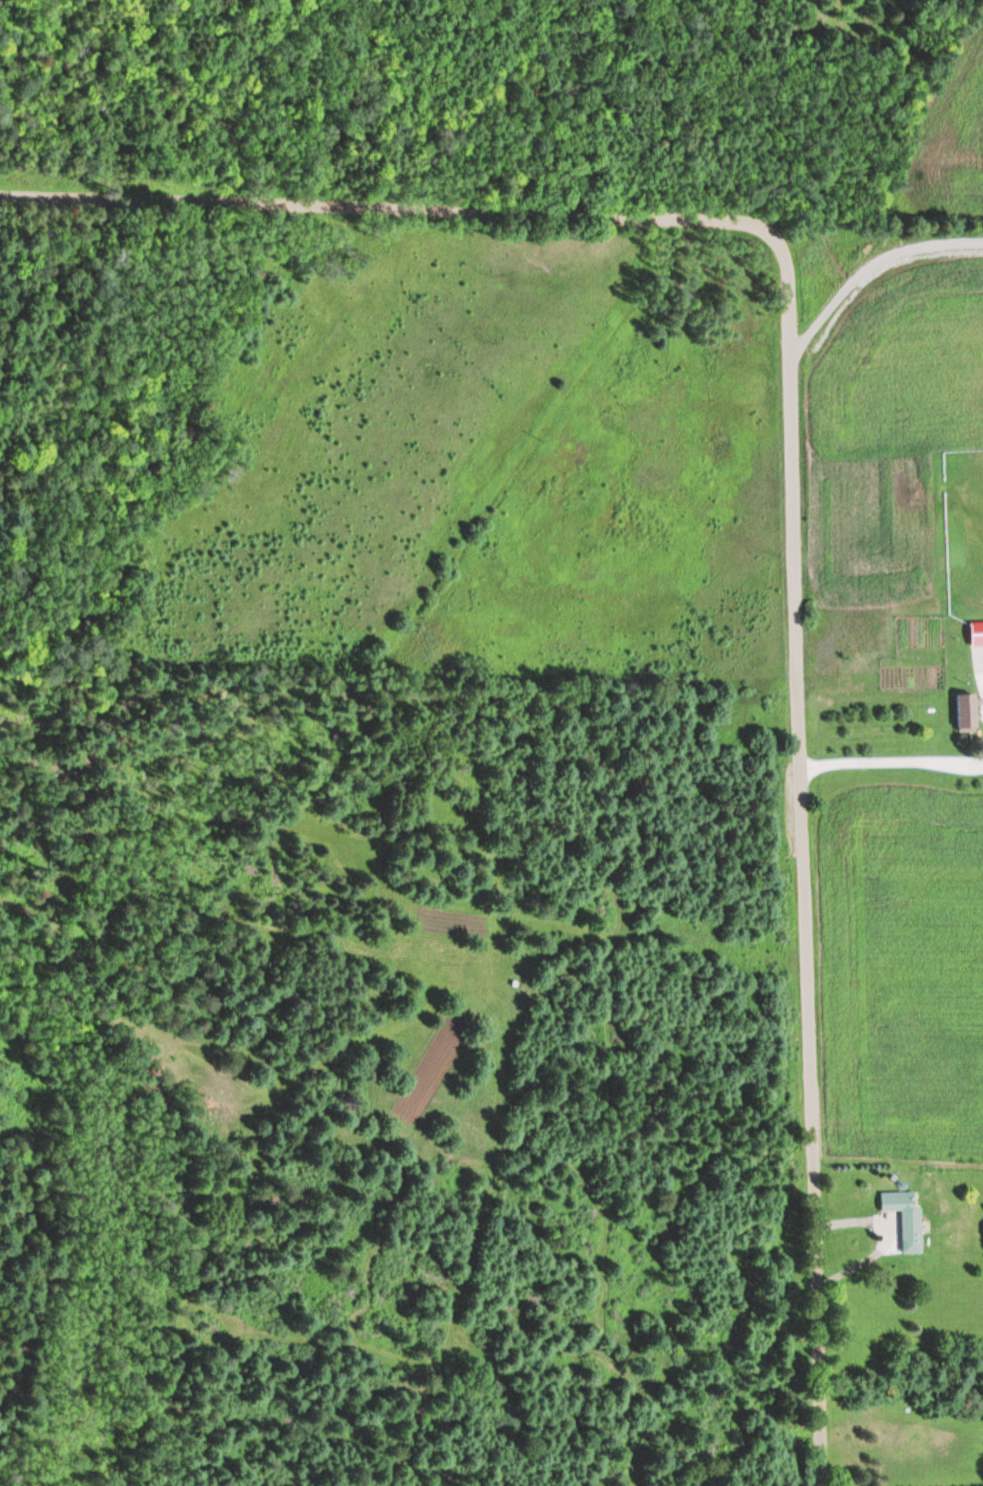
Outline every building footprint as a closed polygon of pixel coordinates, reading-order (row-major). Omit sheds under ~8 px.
[(969,673),(982,673),(982,654),(969,654),(969,673)] [(955,731),(975,731),(975,694),(955,694),(955,731)] [(899,1253),(919,1253),(919,1207),(911,1207),(911,1191),(878,1191),(879,1210),(899,1210),(899,1253)]
